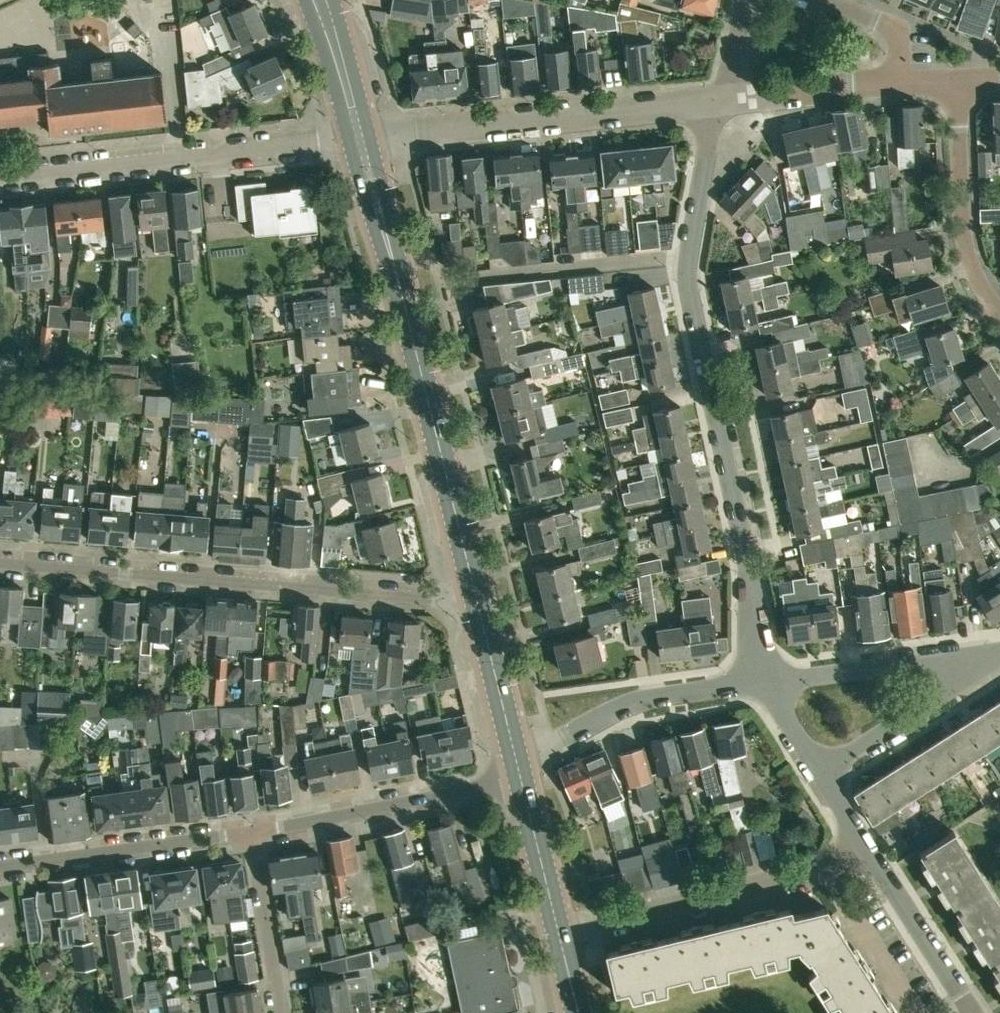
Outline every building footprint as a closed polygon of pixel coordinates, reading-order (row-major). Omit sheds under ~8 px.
[(220,0),(212,0),(207,2),(211,12),(223,7),(220,0)] [(430,0),(393,0),(391,12),(432,20),(432,16),(430,0)] [(457,0),(430,0),(432,16),(458,13),(457,0)] [(469,4),(468,0),(457,0),(458,13),(470,12),(469,4)] [(503,17),(536,13),(535,0),(501,0),(503,17)] [(536,13),(538,35),(541,65),(544,65),(546,85),(555,84),(556,89),(570,87),(570,82),(571,82),(568,49),(553,51),(548,1),(542,0),(535,0),(536,13)] [(655,2),(693,12),(694,9),(713,14),(716,1),(718,2),(719,0),(656,0),(655,2)] [(953,14),(959,0),(931,0),(930,4),(938,7),(937,10),(951,16),(952,13),(953,14)] [(958,24),(966,27),(966,30),(975,33),(975,30),(980,32),(991,0),(966,0),(958,24)] [(639,42),(636,18),(655,23),(658,12),(619,1),(616,17),(617,21),(621,20),(627,76),(655,73),(652,41),(639,42)] [(231,47),(247,40),(266,32),(253,3),(230,13),(226,5),(211,12),(215,20),(219,19),(231,47)] [(615,13),(568,4),(573,51),(574,51),(577,82),(587,81),(589,83),(595,82),(596,80),(600,79),(596,48),(586,49),(584,28),(594,27),(595,30),(617,28),(615,13)] [(481,25),(481,19),(477,19),(471,20),(471,23),(471,25),(472,29),(481,28),(481,25)] [(484,28),(473,29),(479,92),(500,90),(497,61),(488,62),(484,28)] [(447,39),(434,41),(440,96),(453,95),(455,97),(463,96),(465,94),(468,93),(464,49),(448,50),(447,39)] [(432,64),(410,66),(414,99),(416,99),(419,101),(427,100),(428,98),(440,96),(434,41),(424,42),(426,59),(431,58),(432,64)] [(538,88),(535,56),(533,43),(507,45),(512,91),(538,88)] [(165,99),(162,72),(60,83),(58,62),(50,63),(49,51),(0,57),(0,121),(48,116),(49,132),(167,119),(165,99)] [(232,53),(203,65),(204,68),(205,75),(236,62),(232,53)] [(271,96),(271,91),(288,84),(276,55),(252,65),(249,57),(205,76),(208,103),(222,102),(220,80),(225,78),(226,81),(228,84),(231,86),(235,87),(238,87),(249,82),(256,98),(260,96),(264,99),(268,99),(271,96)] [(914,165),(913,144),(925,143),(923,105),(895,106),(895,115),(884,115),(885,139),(896,139),(896,144),(898,144),(899,166),(914,165)] [(860,108),(826,111),(829,122),(835,148),(854,146),(858,167),(863,167),(865,189),(889,187),(887,163),(871,163),(868,144),(863,143),(860,108)] [(829,122),(806,127),(821,187),(829,185),(823,158),(837,155),(835,148),(829,122)] [(806,127),(783,133),(791,166),(806,162),(813,189),(821,187),(806,127)] [(660,145),(649,146),(654,191),(655,191),(656,203),(665,202),(663,178),(674,176),(673,161),(677,160),(675,143),(670,144),(670,141),(659,142),(660,145)] [(638,144),(625,145),(629,181),(644,179),(646,204),(656,203),(655,191),(654,191),(649,146),(638,147),(638,144)] [(603,209),(615,208),(613,182),(629,181),(625,145),(611,147),(612,150),(602,151),(605,178),(599,178),(603,209)] [(537,150),(517,152),(522,207),(545,205),(543,180),(541,181),(537,150)] [(579,154),(571,154),(577,209),(587,208),(585,184),(596,183),(593,152),(589,153),(587,151),(581,151),(579,154)] [(517,152),(494,155),(498,185),(509,184),(512,208),(522,207),(517,152)] [(490,202),(487,173),(485,153),(484,153),(485,159),(478,159),(478,156),(461,158),(464,190),(456,190),(458,206),(474,205),(476,221),(497,219),(495,202),(490,202)] [(554,156),(550,157),(553,187),(564,186),(568,228),(566,228),(569,252),(582,251),(579,225),(578,216),(577,209),(571,154),(564,155),(563,153),(554,154),(554,156)] [(455,199),(453,173),(451,154),(424,156),(428,188),(439,187),(441,201),(455,199)] [(751,166),(736,183),(759,205),(765,198),(773,221),(782,215),(774,190),(775,189),(751,166)] [(308,184),(290,186),(291,189),(283,190),(283,189),(275,190),(275,195),(267,196),(265,181),(235,184),(239,220),(251,219),(253,234),(279,231),(317,227),(314,196),(310,197),(308,184)] [(736,183),(720,200),(758,235),(767,225),(753,211),(759,205),(736,183)] [(198,189),(196,189),(192,187),(187,187),(183,190),(172,192),(179,258),(194,256),(190,224),(202,222),(198,189)] [(903,188),(889,189),(893,231),(907,229),(903,188)] [(167,222),(166,210),(164,190),(138,193),(142,225),(152,224),(155,251),(169,250),(166,222),(167,222)] [(125,237),(135,236),(130,194),(108,196),(114,249),(121,248),(122,253),(127,252),(125,237)] [(106,245),(103,217),(101,197),(77,200),(81,231),(91,230),(93,246),(106,245)] [(66,232),(81,231),(77,200),(54,202),(59,251),(68,250),(66,232)] [(48,237),(46,223),(44,203),(22,205),(28,269),(51,266),(48,237)] [(28,269),(22,205),(0,208),(0,222),(2,242),(13,241),(15,253),(12,255),(16,291),(27,290),(29,274),(28,269)] [(824,208),(784,214),(789,249),(828,243),(826,227),(824,208)] [(980,209),(980,221),(999,221),(999,208),(980,209)] [(660,247),(657,223),(657,219),(637,221),(640,249),(660,247)] [(657,223),(660,247),(660,249),(671,248),(676,221),(657,223)] [(601,249),(599,229),(598,223),(579,225),(582,251),(601,249)] [(846,224),(826,227),(828,243),(848,239),(846,224)] [(500,241),(499,236),(499,230),(486,232),(489,257),(501,255),(500,241)] [(630,252),(629,240),(618,241),(617,230),(605,231),(607,254),(630,252)] [(926,239),(898,244),(896,231),(865,236),(869,261),(893,257),(896,273),(931,267),(926,239)] [(743,243),(752,265),(774,260),(770,237),(759,239),(743,243)] [(441,241),(444,264),(464,263),(461,238),(441,241)] [(524,238),(500,241),(501,255),(512,265),(527,264),(525,241),(524,238)] [(531,241),(525,241),(527,264),(541,262),(540,250),(535,246),(531,246),(531,241)] [(193,271),(192,260),(179,262),(180,277),(181,282),(194,281),(193,271)] [(722,296),(724,295),(726,305),(753,299),(763,297),(776,294),(788,292),(785,280),(774,282),(772,272),(776,271),(774,260),(752,265),(754,275),(721,281),(722,283),(719,283),(718,285),(720,294),(722,296)] [(569,293),(605,289),(603,272),(567,276),(569,293)] [(507,300),(537,293),(534,280),(503,282),(507,300)] [(874,315),(908,304),(913,320),(947,309),(940,284),(894,298),(891,288),(868,296),(874,315)] [(340,294),(328,295),(327,285),(283,289),(287,328),(306,326),(307,334),(307,335),(337,331),(337,332),(344,331),(340,294)] [(633,316),(659,310),(654,287),(628,293),(631,305),(596,313),(599,323),(633,316)] [(71,292),(71,294),(67,326),(71,326),(69,349),(89,350),(92,305),(80,304),(81,297),(77,293),(71,292)] [(67,326),(71,294),(62,294),(61,303),(50,303),(49,324),(44,323),(39,358),(47,359),(52,325),(67,326)] [(779,306),(776,294),(763,297),(765,309),(779,306)] [(732,329),(756,324),(758,334),(793,326),(791,314),(758,321),(753,299),(726,305),(729,316),(727,317),(725,319),(727,328),(729,329),(731,329),(732,329)] [(475,315),(469,316),(472,330),(479,329),(481,337),(519,327),(514,305),(505,307),(504,302),(474,309),(475,315)] [(638,340),(665,334),(659,310),(633,316),(599,323),(601,335),(625,330),(628,342),(638,340)] [(953,327),(926,336),(923,326),(885,338),(888,348),(893,346),(894,348),(916,341),(919,352),(930,349),(934,363),(923,367),(929,386),(953,371),(950,360),(962,356),(953,327)] [(519,327),(481,337),(487,363),(517,355),(514,345),(525,342),(522,327),(519,328),(519,327)] [(338,344),(337,332),(337,331),(307,335),(307,334),(294,335),(297,361),(314,359),(315,370),(316,371),(346,367),(346,368),(353,367),(350,343),(338,344)] [(670,358),(665,334),(638,340),(641,351),(609,358),(612,370),(619,368),(670,358)] [(792,339),(756,346),(761,370),(818,358),(829,356),(826,346),(809,350),(808,348),(794,351),(792,339)] [(520,367),(531,364),(568,355),(567,349),(555,346),(549,347),(517,355),(520,367)] [(858,349),(836,354),(843,387),(869,382),(858,349)] [(568,355),(531,364),(534,376),(586,363),(583,351),(568,355)] [(646,375),(648,387),(675,382),(670,358),(619,368),(622,380),(646,375)] [(818,358),(761,370),(766,394),(792,389),(789,376),(821,369),(818,358)] [(197,360),(173,363),(176,390),(200,387),(197,360)] [(953,407),(958,415),(999,389),(999,381),(988,362),(966,376),(974,389),(963,396),(965,399),(953,407)] [(35,378),(35,366),(32,366),(22,366),(21,377),(32,378),(35,378)] [(316,371),(315,370),(303,371),(306,397),(321,396),(322,410),(348,408),(347,405),(362,403),(358,367),(353,367),(346,368),(346,367),(316,371)] [(14,370),(4,369),(2,368),(0,379),(0,388),(1,389),(11,390),(13,379),(14,370)] [(953,371),(929,386),(936,397),(960,382),(953,371)] [(99,394),(120,395),(135,395),(135,375),(100,374),(99,394)] [(524,377),(492,385),(499,412),(531,404),(531,402),(536,401),(536,405),(541,403),(541,401),(545,401),(542,389),(528,393),(524,377)] [(626,386),(599,393),(603,408),(630,402),(626,386)] [(866,387),(842,392),(845,407),(857,405),(860,421),(873,419),(866,387)] [(989,412),(996,423),(997,425),(999,423),(999,389),(958,415),(963,423),(976,416),(978,419),(989,412)] [(46,416),(48,392),(35,392),(34,416),(46,416)] [(48,392),(46,416),(58,417),(58,413),(70,413),(72,393),(48,392)] [(94,412),(95,394),(76,393),(75,410),(94,412)] [(120,395),(99,394),(96,394),(95,417),(108,418),(108,433),(117,433),(119,408),(120,395)] [(143,395),(135,395),(120,395),(119,408),(142,410),(143,395)] [(171,415),(172,396),(145,395),(143,412),(171,415)] [(193,405),(193,397),(172,396),(171,415),(170,424),(191,426),(192,418),(193,405)] [(219,420),(221,398),(193,397),(193,405),(192,418),(219,420)] [(221,398),(219,420),(250,423),(250,422),(252,399),(221,398)] [(252,399),(250,422),(264,422),(266,400),(252,399)] [(531,404),(499,412),(506,440),(538,432),(531,406),(536,405),(536,401),(531,402),(531,404)] [(685,428),(680,405),(654,411),(659,434),(685,428)] [(635,421),(631,406),(604,412),(608,428),(635,421)] [(797,410),(771,416),(776,439),(817,430),(812,407),(797,411),(797,410)] [(370,422),(350,427),(340,429),(341,430),(335,431),(331,416),(304,419),(307,438),(328,433),(331,445),(344,442),(348,460),(377,453),(370,422)] [(549,440),(562,437),(578,433),(575,422),(547,429),(549,440)] [(280,426),(250,424),(248,442),(273,444),(273,443),(279,443),(280,426)] [(282,424),(280,442),(301,444),(303,426),(282,424)] [(647,425),(632,428),(635,440),(649,436),(647,425)] [(664,458),(690,452),(685,428),(659,434),(649,436),(635,440),(637,451),(652,448),(652,447),(661,445),(664,458)] [(826,428),(817,430),(776,439),(781,462),(807,457),(817,455),(815,442),(829,439),(826,428)] [(994,440),(987,429),(962,445),(969,456),(994,440)] [(596,435),(591,432),(585,442),(595,449),(599,443),(602,439),(596,435)] [(560,469),(555,470),(543,473),(540,461),(551,456),(550,453),(565,450),(562,437),(549,440),(537,443),(540,455),(511,462),(520,498),(541,493),(541,495),(565,489),(560,469)] [(882,442),(885,454),(909,449),(906,437),(882,442)] [(613,453),(636,448),(635,445),(634,441),(611,446),(612,448),(613,453)] [(888,466),(911,461),(909,449),(885,454),(888,466)] [(664,458),(654,460),(657,472),(642,475),(643,479),(628,482),(629,490),(638,488),(645,487),(695,476),(690,452),(664,458)] [(882,466),(880,456),(870,458),(872,468),(882,466)] [(807,457),(781,462),(786,486),(837,475),(834,464),(810,469),(807,457)] [(889,472),(890,477),(914,472),(911,461),(888,466),(889,472)] [(17,470),(5,469),(2,498),(0,498),(0,531),(12,532),(16,480),(17,470)] [(382,472),(362,477),(352,479),(353,480),(347,481),(344,470),(317,477),(322,496),(342,491),(343,495),(356,492),(360,510),(390,503),(382,472)] [(877,491),(892,487),(890,477),(889,472),(873,475),(877,491)] [(893,489),(916,484),(914,472),(890,477),(892,487),(893,489)] [(844,474),(837,475),(786,486),(791,510),(828,502),(825,490),(847,485),(844,474)] [(671,493),(674,504),(700,498),(695,476),(645,487),(648,499),(662,495),(671,493)] [(22,500),(23,480),(16,480),(12,532),(31,533),(34,501),(22,500)] [(976,483),(964,486),(969,509),(972,508),(980,506),(976,483)] [(893,489),(895,501),(918,496),(919,496),(919,495),(916,484),(893,489)] [(952,488),(957,511),(969,509),(964,486),(952,488)] [(39,534),(60,536),(63,504),(63,498),(52,497),(53,488),(43,487),(39,534)] [(896,507),(895,503),(895,500),(892,488),(892,487),(884,489),(887,504),(888,509),(896,507)] [(638,488),(629,490),(622,492),(624,504),(640,500),(638,488)] [(948,513),(957,511),(952,488),(941,491),(946,514),(948,513)] [(60,536),(79,538),(83,490),(75,489),(73,505),(63,504),(60,536)] [(599,490),(571,497),(574,508),(601,502),(599,490)] [(111,493),(101,492),(91,491),(87,538),(107,540),(111,493)] [(929,493),(934,516),(946,514),(941,491),(929,493)] [(131,494),(122,494),(111,493),(107,540),(127,542),(131,494)] [(900,522),(900,524),(916,520),(922,519),(934,516),(929,493),(919,495),(919,496),(918,496),(895,501),(900,522)] [(159,543),(163,498),(141,496),(140,510),(138,510),(136,541),(159,543)] [(274,541),(273,561),(309,564),(312,523),(303,523),(305,499),(287,497),(285,521),(276,520),(274,541)] [(180,546),(183,514),(170,513),(171,499),(163,498),(159,543),(159,544),(180,546)] [(676,517),(652,522),(655,533),(705,521),(700,498),(674,504),(676,517)] [(822,539),(832,537),(858,532),(861,531),(861,530),(859,523),(858,518),(822,526),(820,517),(846,511),(843,498),(828,502),(791,510),(793,521),(788,522),(791,535),(796,534),(819,529),(820,539),(822,539)] [(205,547),(207,527),(208,516),(205,516),(206,502),(198,501),(197,515),(183,514),(180,546),(182,546),(182,545),(205,547)] [(229,523),(231,503),(218,502),(216,522),(215,522),(213,557),(238,559),(241,524),(229,523)] [(265,561),(266,541),(267,526),(266,526),(268,504),(255,503),(253,525),(241,524),(238,559),(265,561)] [(981,508),(986,521),(988,524),(988,525),(996,536),(997,536),(999,534),(999,522),(998,519),(997,518),(995,514),(986,506),(981,508)] [(957,511),(948,513),(952,537),(953,540),(956,562),(976,558),(984,557),(978,534),(972,508),(969,509),(957,511)] [(585,545),(585,544),(578,516),(572,517),(570,510),(552,514),(551,513),(525,520),(533,549),(559,543),(557,536),(564,534),(568,549),(579,546),(585,545)] [(946,565),(956,562),(953,540),(952,537),(948,513),(946,514),(934,516),(922,519),(916,520),(918,531),(919,544),(940,540),(946,565)] [(394,520),(374,525),(371,526),(369,516),(340,524),(340,525),(324,523),(323,545),(338,547),(338,538),(364,532),(371,559),(401,551),(401,550),(404,550),(399,531),(397,532),(394,520)] [(916,520),(900,524),(899,524),(899,535),(918,531),(916,520)] [(705,521),(655,533),(657,546),(682,540),(684,553),(711,547),(705,521)] [(866,522),(859,523),(861,530),(868,529),(866,522)] [(900,522),(879,527),(880,539),(899,535),(899,524),(900,524),(900,522)] [(880,539),(879,527),(868,529),(861,530),(861,531),(858,532),(860,543),(880,539)] [(858,532),(832,537),(835,556),(860,553),(859,543),(860,543),(858,532)] [(585,545),(579,546),(582,559),(616,550),(613,537),(585,544),(585,545)] [(826,559),(823,560),(824,567),(836,567),(835,556),(832,537),(822,539),(826,559)] [(820,539),(800,543),(804,564),(823,560),(826,559),(822,539),(820,539)] [(665,569),(663,557),(635,563),(638,575),(650,572),(665,569)] [(680,580),(721,571),(718,558),(677,567),(680,580)] [(578,560),(538,570),(544,596),(572,590),(568,574),(580,571),(578,560)] [(912,587),(904,589),(909,631),(926,629),(917,566),(916,560),(908,561),(909,567),(912,587)] [(873,636),(865,572),(864,566),(854,567),(858,594),(851,595),(857,638),(873,636)] [(991,571),(999,585),(999,566),(991,571)] [(956,624),(951,590),(944,591),(941,568),(922,570),(930,628),(956,624)] [(893,569),(885,570),(894,634),(909,631),(904,589),(896,590),(893,569)] [(873,636),(890,634),(884,590),(878,591),(876,571),(865,572),(873,636)] [(991,571),(984,576),(979,579),(986,590),(977,596),(992,620),(999,615),(999,585),(991,571)] [(638,575),(643,614),(644,623),(656,621),(650,572),(638,575)] [(796,592),(782,594),(785,610),(789,640),(814,636),(809,606),(810,606),(806,576),(793,578),(796,592)] [(0,586),(0,635),(1,617),(21,619),(19,644),(42,646),(45,606),(22,604),(23,588),(0,586)] [(78,593),(76,593),(74,588),(66,588),(63,592),(57,591),(55,623),(50,622),(49,648),(62,649),(64,624),(76,625),(78,593)] [(572,590),(544,596),(551,623),(579,616),(572,590)] [(96,626),(97,615),(99,595),(78,593),(76,625),(86,626),(84,651),(108,652),(110,627),(96,626)] [(208,596),(206,616),(205,630),(219,631),(215,676),(217,676),(226,677),(228,652),(232,598),(208,596)] [(136,635),(137,621),(139,601),(137,601),(134,598),(127,597),(124,600),(113,598),(110,627),(108,652),(107,658),(118,659),(120,642),(122,642),(123,634),(136,635)] [(254,634),(255,620),(256,600),(232,598),(228,652),(237,652),(238,633),(254,634)] [(172,638),(173,625),(175,605),(171,605),(170,601),(164,600),(162,604),(150,603),(148,620),(143,620),(139,670),(150,671),(153,637),(172,638)] [(200,634),(201,627),(202,603),(184,602),(184,606),(179,605),(175,662),(185,663),(186,654),(182,650),(183,640),(187,639),(188,633),(200,634)] [(810,606),(809,606),(814,636),(838,633),(834,602),(810,606)] [(315,661),(318,625),(320,605),(294,603),(293,618),(281,617),(280,634),(291,635),(291,637),(303,638),(301,660),(315,661)] [(593,627),(604,624),(618,621),(614,607),(589,613),(593,627)] [(683,613),(685,626),(689,654),(717,650),(711,609),(683,613)] [(647,642),(644,623),(643,614),(631,618),(635,644),(647,642)] [(342,615),(340,641),(354,642),(352,668),(351,694),(363,691),(375,689),(379,654),(380,644),(369,642),(371,618),(342,615)] [(379,654),(375,689),(387,687),(394,685),(401,683),(404,653),(416,654),(416,652),(421,653),(423,638),(417,637),(418,622),(391,619),(387,655),(379,654)] [(601,661),(596,641),(607,638),(604,624),(593,627),(588,628),(590,635),(575,639),(556,643),(562,671),(601,661)] [(685,626),(657,629),(661,658),(689,654),(685,626)] [(726,635),(715,637),(717,649),(728,648),(726,635)] [(263,677),(264,658),(264,655),(247,654),(244,702),(258,701),(261,701),(263,677)] [(264,658),(263,677),(294,678),(295,659),(264,658)] [(459,685),(456,674),(434,679),(437,690),(459,685)] [(310,700),(321,698),(324,677),(314,675),(310,700)] [(418,682),(402,684),(404,696),(420,693),(418,682)] [(404,696),(402,684),(389,687),(378,689),(380,697),(380,702),(395,700),(397,711),(402,710),(407,709),(404,696)] [(23,689),(21,722),(30,721),(36,721),(38,690),(23,689)] [(36,721),(70,718),(71,691),(38,689),(38,690),(36,721)] [(225,692),(216,691),(214,705),(219,705),(224,704),(225,692)] [(351,694),(355,713),(367,711),(363,691),(351,694)] [(187,699),(188,695),(172,693),(170,706),(181,707),(186,707),(187,699)] [(355,713),(351,694),(341,695),(348,732),(340,734),(340,737),(327,740),(330,753),(336,783),(339,783),(339,785),(342,787),(353,785),(354,782),(354,780),(360,778),(354,749),(353,749),(350,732),(358,730),(355,713)] [(80,717),(104,715),(105,699),(81,698),(80,717)] [(985,709),(999,733),(999,700),(985,709)] [(306,701),(293,704),(295,726),(308,725),(306,701)] [(297,743),(293,704),(280,704),(283,744),(297,743)] [(255,705),(243,706),(244,726),(256,725),(255,705)] [(220,727),(218,707),(206,708),(208,728),(220,727)] [(963,723),(982,753),(999,742),(999,733),(985,709),(963,723)] [(159,710),(134,712),(135,726),(161,723),(159,710)] [(443,730),(450,760),(470,756),(468,749),(473,748),(468,724),(465,725),(463,713),(454,715),(456,727),(443,730)] [(126,728),(134,727),(132,714),(124,715),(125,723),(126,728)] [(450,760),(443,730),(440,714),(415,719),(423,758),(428,757),(429,764),(450,760)] [(76,717),(78,730),(81,726),(96,738),(106,724),(108,723),(107,715),(104,715),(80,717),(76,717)] [(109,730),(118,729),(116,716),(108,717),(109,725),(109,730)] [(53,732),(78,730),(76,717),(70,718),(36,721),(30,721),(33,747),(54,745),(53,732)] [(398,740),(387,742),(393,772),(414,768),(408,740),(409,739),(405,719),(394,721),(398,740)] [(14,748),(33,747),(30,721),(21,722),(12,723),(14,748)] [(717,725),(714,725),(717,745),(719,759),(717,759),(723,783),(729,808),(744,804),(732,753),(746,751),(741,721),(727,723),(724,721),(719,722),(717,725)] [(14,748),(12,723),(0,724),(0,750),(14,748)] [(963,723),(941,737),(960,767),(982,753),(963,723)] [(373,726),(362,728),(366,748),(367,748),(373,776),(393,772),(387,742),(376,744),(373,726)] [(704,727),(680,734),(688,766),(699,763),(707,793),(711,792),(716,811),(729,808),(723,783),(718,785),(712,761),(716,760),(712,745),(708,746),(704,727)] [(258,742),(257,755),(258,769),(263,768),(267,798),(274,797),(275,800),(287,799),(287,795),(290,795),(286,766),(298,765),(296,743),(283,744),(284,752),(272,753),(269,731),(258,733),(258,742)] [(241,774),(229,776),(234,808),(237,807),(239,810),(244,809),(246,806),(258,805),(253,770),(258,769),(257,755),(258,742),(258,733),(248,734),(250,746),(237,748),(241,774)] [(682,766),(679,754),(674,735),(649,741),(657,772),(668,769),(674,793),(678,792),(689,789),(684,770),(679,771),(678,767),(682,766)] [(941,737),(919,751),(938,781),(960,767),(941,737)] [(327,740),(314,742),(313,739),(305,740),(307,762),(312,788),(318,787),(319,790),(321,791),(332,789),(334,786),(333,784),(336,783),(330,753),(327,740)] [(167,817),(169,817),(163,772),(151,774),(147,745),(138,746),(146,820),(156,818),(157,822),(167,820),(167,817)] [(124,823),(146,820),(138,746),(126,748),(131,789),(120,791),(124,823)] [(653,777),(649,766),(644,746),(618,754),(624,773),(628,784),(635,782),(643,810),(661,805),(660,800),(653,777)] [(604,748),(582,758),(602,806),(624,797),(617,779),(604,748)] [(229,809),(226,789),(225,777),(215,778),(211,749),(196,751),(200,781),(202,781),(207,811),(213,811),(214,814),(216,816),(226,815),(227,812),(227,809),(229,809)] [(919,751),(897,765),(916,795),(938,781),(919,751)] [(199,813),(200,812),(196,779),(183,780),(180,758),(165,761),(168,784),(172,783),(177,816),(183,815),(183,818),(186,820),(198,819),(200,816),(199,813)] [(582,758),(559,768),(579,816),(591,811),(584,793),(594,789),(601,807),(602,806),(582,758)] [(100,760),(87,761),(87,765),(88,771),(101,770),(100,760)] [(897,765),(875,779),(894,809),(916,795),(897,765)] [(121,823),(118,803),(116,791),(104,793),(101,770),(86,772),(90,797),(94,797),(98,826),(109,825),(109,826),(118,825),(118,823),(121,823)] [(875,779),(853,793),(872,823),(894,809),(875,779)] [(689,789),(678,792),(687,823),(698,820),(689,789)] [(91,834),(88,814),(85,791),(44,797),(49,839),(91,834)] [(39,835),(36,815),(34,803),(23,805),(22,801),(14,802),(18,837),(39,835)] [(18,837),(14,802),(4,803),(5,807),(0,808),(0,840),(18,837)] [(482,890),(476,866),(465,869),(452,823),(426,830),(435,861),(446,858),(458,897),(482,890)] [(392,832),(383,834),(398,889),(402,905),(414,902),(409,886),(408,880),(418,877),(404,828),(401,829),(398,828),(394,829),(392,832)] [(913,835),(920,846),(930,840),(923,829),(913,835)] [(754,830),(737,834),(739,843),(745,864),(761,860),(755,832),(754,830)] [(954,831),(920,853),(956,909),(990,887),(954,831)] [(909,834),(904,837),(911,847),(916,844),(909,834)] [(358,868),(356,856),(353,836),(327,840),(337,896),(347,894),(343,870),(358,868)] [(642,847),(648,866),(654,886),(683,878),(677,858),(671,839),(642,847)] [(733,867),(745,864),(739,843),(728,846),(733,867)] [(675,849),(679,865),(682,874),(694,871),(687,846),(675,849)] [(729,856),(727,846),(710,849),(714,865),(715,871),(732,867),(729,856)] [(692,854),(696,871),(711,866),(707,850),(692,854)] [(322,884),(320,871),(317,851),(293,855),(302,913),(303,913),(307,940),(319,938),(311,885),(322,884)] [(288,915),(302,913),(293,855),(269,858),(274,891),(284,889),(288,915)] [(243,884),(248,883),(246,867),(241,867),(240,862),(234,862),(234,860),(222,861),(230,917),(254,914),(252,896),(244,897),(243,888),(244,888),(243,884)] [(213,920),(230,917),(222,861),(210,863),(210,866),(205,866),(208,893),(209,893),(213,920)] [(621,872),(625,889),(626,893),(653,887),(646,864),(621,870),(621,872)] [(188,900),(199,899),(195,868),(193,868),(192,865),(181,867),(182,870),(174,871),(181,926),(192,924),(188,900)] [(131,940),(126,905),(141,903),(136,868),(110,871),(119,931),(121,941),(131,940)] [(181,926),(174,871),(165,872),(165,869),(154,871),(154,873),(152,874),(156,901),(150,902),(154,929),(171,927),(181,926)] [(121,941),(119,931),(110,871),(85,875),(90,910),(104,908),(116,995),(128,993),(121,941)] [(593,897),(625,889),(621,872),(600,877),(589,880),(593,897)] [(51,890),(36,892),(36,896),(36,898),(36,901),(36,903),(36,906),(37,908),(37,911),(38,913),(39,915),(60,913),(62,931),(59,932),(61,944),(64,943),(64,944),(72,943),(75,967),(94,965),(90,941),(85,941),(76,876),(50,880),(51,890)] [(956,909),(992,966),(999,960),(999,902),(990,887),(956,909)] [(12,917),(10,897),(0,898),(0,935),(14,934),(12,917)] [(858,957),(826,907),(794,915),(789,908),(765,914),(764,909),(754,912),(755,916),(703,928),(702,925),(692,927),(693,931),(643,943),(642,939),(631,942),(632,945),(605,952),(615,992),(804,947),(845,1012),(899,1012),(896,1008),(892,1010),(864,966),(868,964),(862,955),(858,957)] [(442,913),(405,922),(409,939),(446,929),(442,913)] [(39,915),(26,917),(29,940),(41,938),(40,940),(41,941),(42,938),(42,936),(43,933),(43,930),(43,928),(42,925),(42,923),(41,920),(40,918),(39,915)] [(391,917),(371,923),(377,946),(398,940),(391,917)] [(518,1008),(501,929),(446,941),(461,1012),(498,1012),(518,1009),(518,1008)] [(174,949),(184,948),(182,933),(172,934),(174,949)] [(343,942),(343,940),(330,943),(332,955),(338,953),(346,952),(343,942)] [(405,949),(404,942),(386,945),(388,954),(389,959),(404,957),(406,956),(405,949)] [(308,947),(286,952),(288,969),(311,964),(308,947)] [(372,965),(370,952),(370,949),(345,955),(348,969),(372,965)] [(241,953),(245,982),(259,980),(255,951),(241,953)] [(992,966),(999,978),(999,960),(992,966)] [(234,977),(232,964),(220,966),(216,967),(217,971),(219,983),(221,983),(235,981),(234,977)] [(213,968),(190,972),(193,990),(216,986),(215,979),(213,968)] [(370,999),(370,998),(368,987),(346,991),(344,977),(313,982),(317,1008),(370,999)] [(149,1005),(162,1003),(160,994),(159,985),(146,987),(149,1005)] [(261,1011),(257,987),(210,995),(213,1010),(211,1011),(211,1012),(248,1012),(261,1011)] [(370,1012),(372,1012),(370,999),(317,1008),(318,1012),(365,1012),(370,1012)] [(182,1001),(181,1001),(169,1003),(169,1004),(169,1005),(170,1012),(185,1012),(182,1001)]
